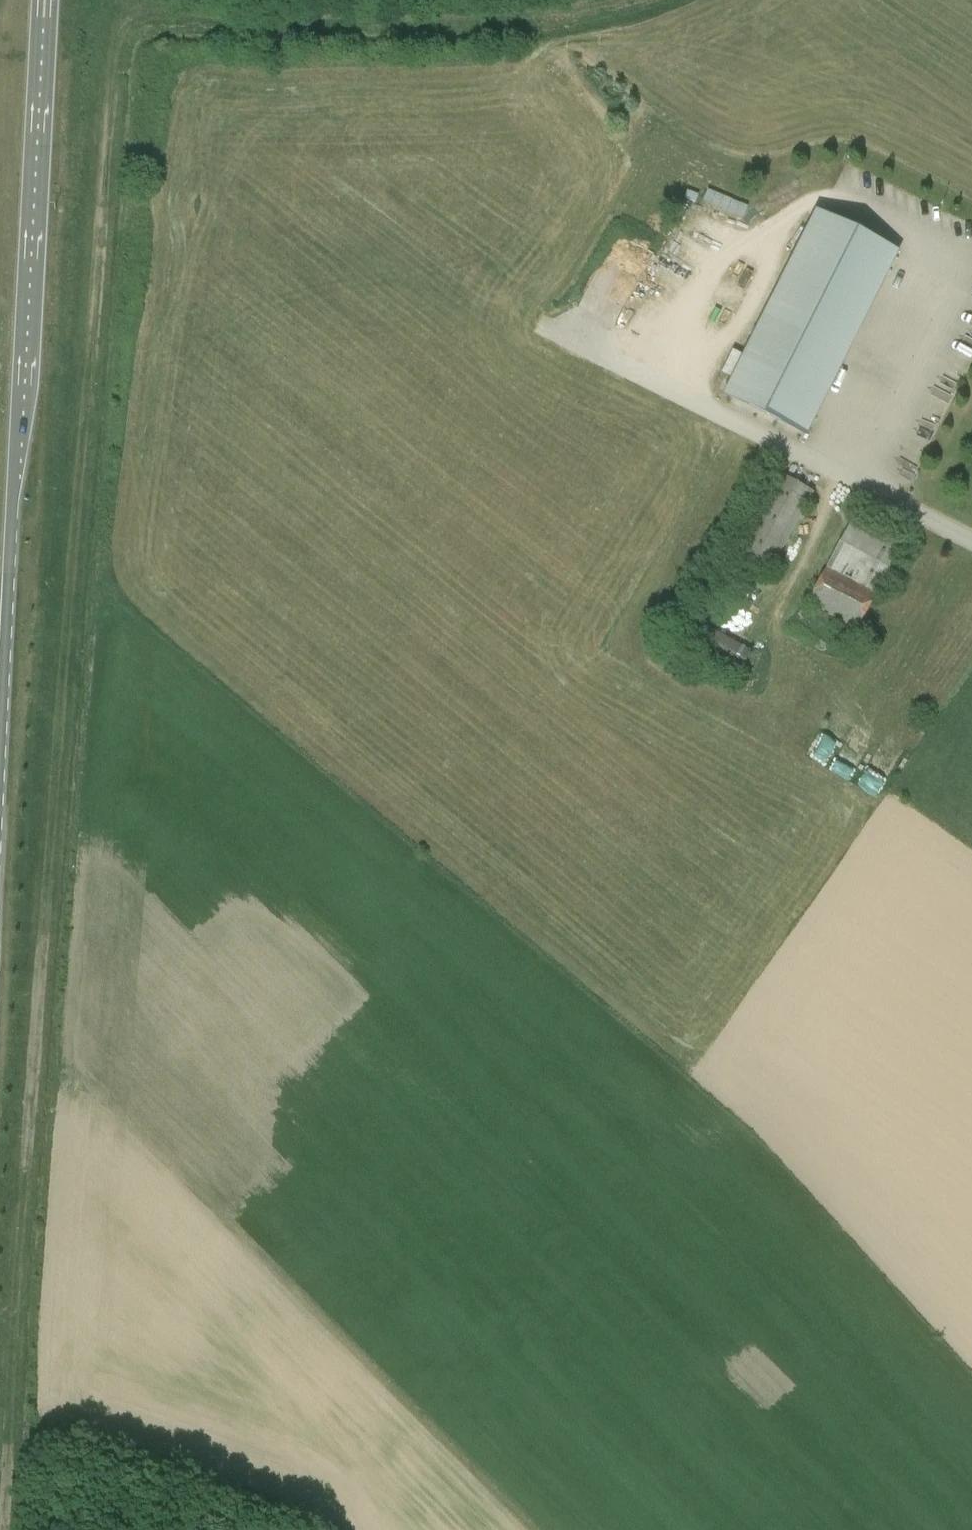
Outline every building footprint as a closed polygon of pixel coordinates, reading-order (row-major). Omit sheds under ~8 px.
[(742,215),(745,206),(707,190),(703,198),(742,215)] [(723,390),(794,428),(889,251),(817,213),(723,390)] [(814,492),(780,473),(737,551),(771,570),(814,492)] [(852,518),(826,567),(807,602),(857,630),(875,594),(902,543),(852,518)] [(695,646),(739,671),(750,651),(707,626),(695,646)]
